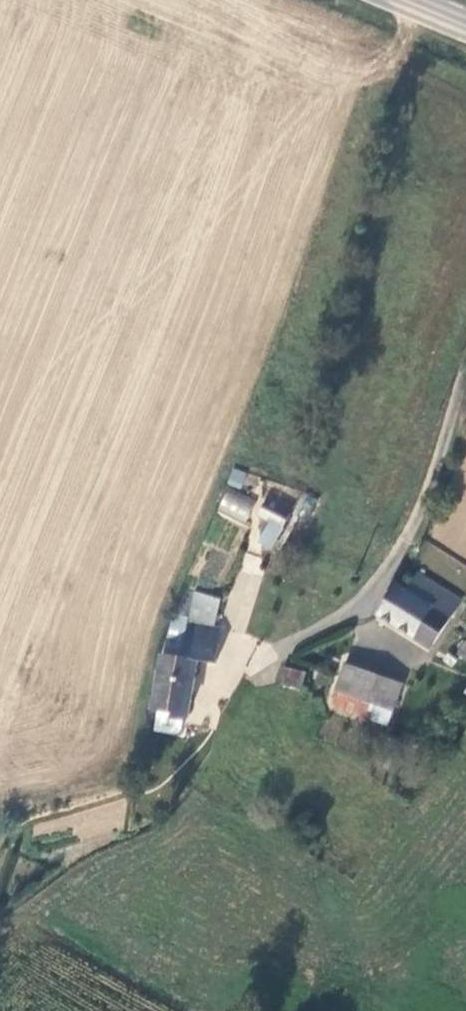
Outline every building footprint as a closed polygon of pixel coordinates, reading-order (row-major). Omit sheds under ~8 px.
[(226,484),(241,488),(246,471),(231,467),(226,484)] [(246,523),(254,500),(225,490),(217,513),(246,523)] [(267,501),(260,517),(286,528),(292,511),(267,501)] [(244,553),(241,570),(259,573),(262,556),(244,553)] [(422,573),(408,593),(450,622),(464,603),(422,573)] [(431,647),(450,622),(408,593),(398,586),(381,612),(431,647)] [(189,594),(185,625),(211,628),(216,598),(189,594)] [(162,655),(154,710),(189,715),(201,662),(214,664),(219,629),(211,628),(185,625),(180,658),(162,655)] [(465,662),(465,636),(454,654),(465,662)] [(300,690),(305,671),(281,665),(276,684),(300,690)] [(344,696),(375,703),(379,683),(382,678),(343,670),(336,696),(344,696)] [(403,682),(382,678),(379,683),(375,703),(381,704),(397,707),(403,682)] [(339,713),(371,720),(377,722),(381,704),(375,703),(344,696),(339,713)]
